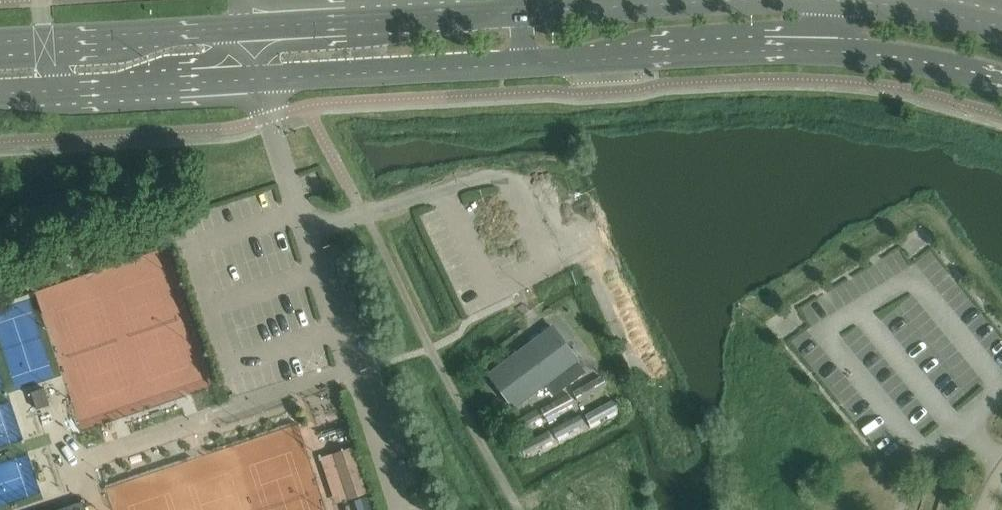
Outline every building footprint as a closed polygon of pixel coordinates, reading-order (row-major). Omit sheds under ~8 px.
[(514,408),(577,361),(551,326),(488,374),(514,408)] [(585,373),(577,363),(546,387),(554,396),(585,373)] [(601,378),(572,393),(577,402),(605,387),(601,378)] [(31,393),(37,410),(49,406),(44,389),(31,393)] [(569,395),(540,409),(545,418),(573,404),(569,395)] [(612,401),(584,416),(589,425),(617,410),(612,401)] [(541,419),(536,410),(508,425),(513,434),(541,419)] [(580,415),(552,429),(556,438),(584,423),(580,415)] [(553,440),(548,431),(520,446),(525,455),(553,440)] [(351,449),(333,455),(348,498),(366,492),(351,449)] [(83,502),(59,509),(85,509),(83,502)]
